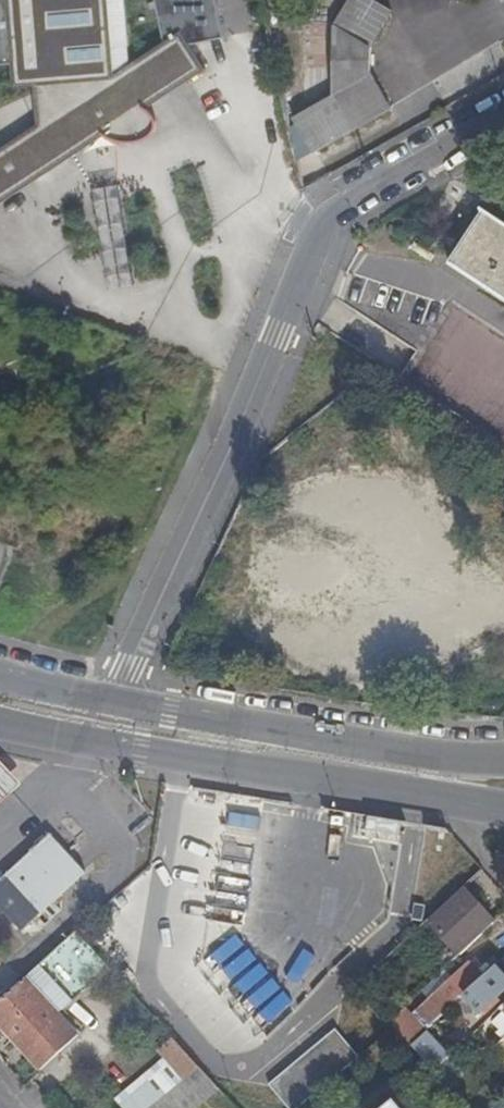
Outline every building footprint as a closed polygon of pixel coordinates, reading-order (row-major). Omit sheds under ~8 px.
[(14,66),(16,90),(36,88),(39,123),(0,148),(0,208),(109,138),(110,139),(116,142),(119,143),(126,144),(133,145),(138,145),(141,144),(144,144),(148,143),(150,142),(154,139),(156,137),(158,135),(159,134),(161,129),(162,128),(161,123),(160,119),(158,116),(157,115),(153,111),(152,110),(189,87),(210,73),(194,47),(226,40),(218,0),(155,0),(163,44),(133,63),(127,0),(0,0),(0,68),(14,66)] [(334,46),(333,97),(353,133),(359,129),(389,110),(370,77),(372,48),(392,16),(387,13),(365,0),(351,0),(334,27),(334,46)] [(324,47),(324,27),(307,27),(307,47),(324,47)] [(486,214),(472,235),(455,263),(503,296),(503,226),(486,214)] [(434,256),(416,244),(412,250),(430,262),(434,256)] [(496,536),(503,545),(503,528),(496,536)] [(0,762),(0,805),(22,785),(0,762)] [(50,836),(49,837),(33,852),(8,875),(0,882),(0,909),(22,933),(85,874),(51,837),(50,836)] [(493,924),(463,891),(429,922),(454,949),(437,964),(444,971),(493,924)] [(110,970),(100,958),(76,932),(0,1003),(0,1028),(40,1073),(81,1035),(60,1016),(61,1014),(110,970)] [(451,979),(444,971),(419,994),(426,1002),(410,1017),(403,1009),(389,1023),(410,1047),(425,1033),(422,1030),(495,963),(491,959),(475,974),(466,965),(451,979)] [(466,997),(479,1011),(503,989),(503,962),(466,997)] [(492,1025),(503,1038),(503,1014),(492,1025)] [(447,1058),(425,1033),(410,1047),(432,1072),(447,1058)] [(126,1107),(132,1107),(190,1059),(169,1035),(155,1048),(165,1060),(118,1099),(126,1107)] [(503,1058),(503,1039),(495,1049),(503,1058)] [(461,1074),(447,1058),(432,1072),(463,1107),(473,1098),(456,1079),(461,1074)] [(219,1091),(210,1081),(190,1059),(132,1107),(199,1107),(219,1091)]
